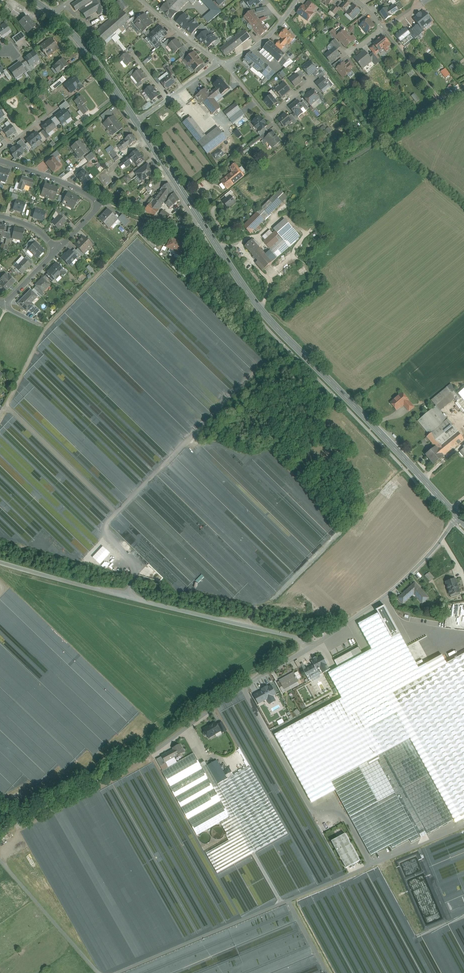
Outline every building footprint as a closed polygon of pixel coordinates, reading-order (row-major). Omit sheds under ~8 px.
[(72,4),(76,11),(78,9),(86,18),(96,11),(92,5),(100,0),(78,0),(72,4)] [(102,0),(100,0),(92,5),(96,11),(98,11),(100,14),(108,10),(102,0)] [(123,0),(120,0),(116,3),(121,9),(122,9),(123,11),(128,6),(123,0)] [(169,1),(167,2),(178,12),(189,1),(192,5),(197,0),(169,0),(169,1)] [(211,0),(206,0),(203,2),(211,11),(209,13),(214,18),(221,11),(211,0)] [(347,1),(341,8),(344,11),(349,4),(350,4),(347,1)] [(178,12),(167,2),(167,3),(165,6),(161,10),(171,19),(178,12),(178,13),(178,12)] [(315,7),(308,2),(304,7),(312,12),(315,7)] [(399,2),(394,6),(398,12),(403,8),(399,2)] [(349,4),(344,11),(347,13),(346,14),(353,19),(355,17),(356,17),(357,16),(357,15),(360,11),(353,5),(352,7),(349,4)] [(304,7),(303,6),(297,13),(307,20),(313,13),(312,12),(304,7)] [(336,8),(334,6),(330,11),(335,15),(340,9),(338,7),(336,8)] [(394,6),(388,10),(387,8),(379,13),(385,21),(392,16),(398,12),(394,6)] [(121,9),(94,33),(103,42),(130,19),(123,11),(122,9),(121,9)] [(252,26),(259,20),(252,11),(244,17),(245,17),(247,19),(247,20),(248,20),(249,22),(250,23),(252,26)] [(425,12),(423,12),(421,14),(420,14),(417,16),(417,17),(415,19),(415,20),(418,25),(422,30),(422,29),(430,23),(431,21),(428,17),(428,16),(425,12)] [(209,13),(203,17),(208,23),(214,18),(209,13)] [(137,20),(134,23),(134,24),(131,26),(138,34),(152,23),(144,14),(137,20)] [(190,20),(184,14),(177,22),(183,28),(185,26),(186,28),(186,29),(192,35),(199,27),(191,19),(190,20)] [(134,16),(126,23),(130,27),(131,26),(134,24),(134,23),(137,20),(134,16)] [(363,16),(357,20),(361,25),(366,20),(363,16)] [(23,20),(19,23),(27,33),(35,27),(35,26),(33,23),(32,23),(27,17),(23,20)] [(361,25),(360,25),(363,29),(365,29),(368,32),(369,32),(371,31),(371,29),(374,27),(368,19),(366,20),(361,25)] [(254,28),(253,29),(257,34),(259,33),(261,36),(268,30),(259,20),(252,26),(254,28)] [(0,27),(0,35),(2,38),(11,32),(5,24),(0,27)] [(418,25),(413,28),(419,35),(424,32),(422,29),(422,30),(418,25)] [(152,33),(148,36),(147,37),(150,41),(149,42),(150,41),(154,45),(155,44),(160,40),(161,39),(162,39),(163,38),(163,37),(166,35),(159,27),(152,33)] [(405,28),(395,36),(401,43),(402,43),(404,46),(409,42),(407,39),(411,36),(408,32),(405,28)] [(413,28),(408,32),(411,36),(414,40),(419,35),(413,28)] [(295,38),(285,29),(279,36),(283,39),(280,43),(283,46),(287,42),(289,44),(295,38)] [(338,35),(334,29),(329,33),(335,40),(338,38),(337,37),(338,35)] [(244,30),(228,43),(233,50),(250,37),(244,30)] [(345,30),(343,32),(341,31),(338,33),(339,35),(338,35),(337,37),(338,38),(345,47),(350,44),(351,44),(352,43),(352,42),(353,41),(350,36),(350,35),(349,34),(348,34),(345,30)] [(204,42),(211,36),(207,31),(198,38),(202,44),(204,42)] [(21,32),(12,38),(16,44),(25,38),(21,32)] [(117,33),(112,37),(123,51),(127,48),(119,39),(121,38),(117,33)] [(211,36),(204,42),(208,47),(217,40),(213,35),(211,36)] [(381,40),(374,45),(379,51),(383,48),(386,52),(389,50),(388,48),(391,46),(383,36),(380,39),(381,40)] [(51,39),(39,48),(42,52),(43,53),(47,57),(58,48),(51,39)] [(176,39),(168,45),(172,50),(174,54),(179,50),(182,47),(176,39)] [(160,40),(155,44),(154,45),(153,46),(156,50),(161,45),(163,44),(160,40)] [(335,40),(330,44),(334,48),(336,51),(341,47),(335,40)] [(289,59),(270,41),(263,49),(274,58),(283,66),(289,59)] [(280,43),(279,42),(276,45),(277,46),(276,46),(280,50),(281,49),(282,50),(284,47),(283,46),(280,43)] [(228,43),(220,49),(226,56),(233,50),(228,43)] [(374,45),(369,49),(374,55),(379,51),(374,45)] [(183,46),(182,47),(179,50),(184,55),(188,52),(183,46)] [(334,48),(325,56),(330,62),(333,60),(334,60),(336,59),(336,58),(335,58),(339,54),(336,51),(334,48)] [(274,58),(263,49),(260,52),(271,62),(274,58)] [(364,51),(355,59),(363,69),(372,62),(373,62),(370,59),(364,51)] [(34,52),(24,59),(28,64),(30,67),(31,66),(39,60),(34,52)] [(184,55),(181,58),(184,61),(185,60),(191,55),(188,52),(184,55)] [(191,55),(185,60),(189,66),(199,58),(197,56),(197,55),(196,53),(194,53),(194,52),(191,55)] [(265,64),(250,52),(244,59),(259,72),(265,64)] [(128,55),(127,53),(121,57),(127,66),(133,61),(130,58),(130,56),(130,55),(128,55)] [(380,62),(374,55),(370,59),(373,62),(372,62),(375,66),(380,62)] [(199,58),(189,66),(194,71),(196,70),(203,64),(203,63),(203,61),(201,60),(200,60),(199,58)] [(62,59),(55,65),(53,67),(57,73),(60,71),(60,72),(67,66),(64,62),(62,59)] [(341,59),(333,66),(336,70),(336,69),(337,70),(343,77),(350,72),(349,70),(353,67),(350,63),(348,65),(347,63),(346,64),(341,59)] [(311,62),(307,65),(305,65),(304,66),(304,68),(303,68),(308,75),(314,71),(316,69),(314,66),(311,62)] [(19,63),(9,70),(15,78),(15,77),(20,74),(25,71),(19,63)] [(203,64),(196,70),(198,73),(205,67),(203,64)] [(265,64),(259,72),(266,78),(272,70),(265,64)] [(174,74),(169,66),(165,69),(169,74),(170,73),(172,76),(174,74)] [(133,74),(132,75),(138,83),(141,81),(145,78),(139,70),(133,74)] [(301,71),(296,74),(301,79),(305,76),(301,71)] [(296,74),(289,80),(295,87),(302,81),(301,79),(296,74)] [(169,75),(160,82),(166,90),(175,83),(169,75)] [(74,76),(65,84),(72,93),(76,89),(78,91),(83,87),(74,76)] [(61,78),(50,87),(53,91),(64,82),(63,81),(65,80),(63,77),(61,79),(61,78)] [(320,80),(315,83),(321,90),(328,84),(326,81),(323,77),(320,80)] [(228,89),(221,80),(214,85),(217,89),(214,91),(217,96),(220,93),(221,95),(228,89)] [(291,91),(284,83),(275,90),(282,98),(291,91)] [(151,86),(144,91),(151,100),(152,100),(156,97),(158,95),(156,92),(156,91),(155,90),(154,89),(154,90),(151,86)] [(214,91),(210,94),(206,89),(195,97),(201,104),(203,102),(213,114),(221,108),(214,99),(217,96),(214,91)] [(313,91),(304,97),(311,105),(319,99),(317,96),(313,91)] [(41,93),(36,98),(40,103),(45,99),(41,93)] [(325,100),(319,93),(317,96),(319,99),(322,103),(325,100)] [(415,93),(411,96),(417,102),(420,99),(415,93)] [(81,95),(75,100),(79,105),(78,106),(84,114),(88,111),(85,107),(84,108),(82,105),(87,102),(81,95)] [(271,95),(263,101),(270,109),(278,103),(275,99),(271,95)] [(156,97),(152,100),(151,100),(149,102),(152,106),(159,100),(156,97)] [(306,111),(309,109),(303,102),(300,104),(297,101),(289,107),(295,114),(298,117),(305,111),(306,111)] [(236,104),(224,112),(229,118),(240,109),(236,104)] [(70,117),(64,109),(55,116),(61,124),(70,117)] [(108,109),(101,115),(105,120),(112,115),(108,109)] [(240,109),(229,118),(232,123),(244,114),(240,109)] [(288,117),(285,113),(277,120),(284,128),(291,121),(292,121),(288,117)] [(297,121),(291,115),(288,117),(292,121),(291,121),(294,124),(297,121)] [(113,116),(104,123),(109,129),(106,131),(109,136),(112,134),(121,127),(122,127),(113,116)] [(262,120),(260,116),(253,122),(255,125),(254,126),(257,129),(258,128),(260,131),(267,126),(265,123),(265,122),(263,119),(262,120)] [(206,136),(190,117),(183,123),(198,142),(206,136)] [(50,121),(46,123),(41,127),(44,130),(47,134),(48,134),(47,133),(50,131),(56,127),(50,120),(49,120),(50,121)] [(2,131),(8,138),(16,131),(14,130),(11,125),(10,124),(2,131)] [(218,127),(206,136),(198,142),(208,154),(227,139),(218,127)] [(47,134),(44,130),(40,132),(46,140),(50,137),(47,134)] [(28,142),(31,147),(40,140),(42,139),(38,134),(36,132),(33,135),(32,134),(29,137),(26,140),(28,142)] [(269,136),(265,139),(263,141),(262,142),(264,145),(268,142),(273,148),(280,142),(273,132),(269,136)] [(266,133),(260,137),(262,139),(263,141),(265,139),(269,136),(266,133)] [(132,134),(125,139),(120,143),(124,148),(129,145),(136,140),(132,134)] [(260,137),(249,145),(251,147),(262,139),(260,137)] [(25,144),(21,140),(17,143),(18,145),(22,150),(23,150),(27,147),(25,144)] [(79,141),(71,147),(75,153),(83,147),(79,141)] [(18,145),(10,151),(13,155),(12,155),(15,159),(18,156),(19,158),(22,155),(21,154),(24,151),(23,150),(22,150),(18,145)] [(117,154),(111,146),(108,149),(114,157),(117,154)] [(83,147),(75,153),(80,158),(88,152),(83,147)] [(137,150),(129,156),(130,156),(122,161),(123,162),(120,165),(122,168),(126,166),(126,167),(133,161),(135,163),(142,157),(137,150)] [(57,151),(50,156),(52,159),(53,158),(54,159),(60,154),(57,151)] [(92,152),(85,157),(88,162),(95,157),(92,152)] [(142,157),(135,163),(138,166),(145,161),(142,157)] [(52,159),(46,163),(53,172),(56,169),(56,168),(59,165),(54,159),(53,158),(52,159)] [(147,164),(136,173),(142,181),(153,172),(147,164)] [(244,176),(235,164),(232,166),(232,167),(230,169),(232,171),(226,176),(233,185),(244,176)] [(0,168),(0,180),(5,182),(9,172),(0,168)] [(81,168),(74,173),(77,176),(78,175),(84,170),(81,168)] [(105,169),(97,176),(105,187),(112,181),(106,174),(108,172),(105,169)] [(84,170),(78,175),(80,178),(79,178),(79,179),(80,180),(81,181),(84,184),(89,180),(87,177),(88,176),(88,175),(87,173),(86,173),(84,170)] [(128,174),(123,177),(127,183),(132,179),(128,174)] [(19,184),(17,189),(18,189),(23,191),(24,191),(24,190),(23,190),(25,186),(31,188),(34,180),(22,176),(19,184)] [(233,185),(226,176),(220,181),(227,189),(233,185)] [(174,191),(168,183),(162,187),(163,188),(168,195),(174,191)] [(42,195),(42,196),(53,200),(53,199),(55,194),(57,188),(46,184),(44,190),(42,195)] [(163,188),(151,203),(159,210),(162,206),(161,205),(168,196),(168,195),(163,188)] [(280,190),(257,213),(263,220),(287,197),(280,190)] [(78,199),(67,193),(66,196),(63,202),(67,204),(67,206),(73,209),(78,199)] [(175,193),(168,199),(171,203),(173,206),(180,200),(175,193)] [(227,198),(223,202),(228,208),(236,202),(230,196),(227,198)] [(16,201),(14,205),(13,209),(22,213),(22,212),(24,213),(26,208),(24,207),(25,204),(16,201)] [(150,203),(145,210),(154,217),(159,210),(151,203),(150,203)] [(63,215),(57,208),(55,211),(59,215),(61,217),(63,215)] [(170,215),(163,209),(159,214),(167,220),(170,215)] [(36,210),(35,210),(34,214),(33,218),(42,221),(45,213),(40,211),(36,210)] [(108,210),(99,219),(109,228),(118,219),(108,210)] [(263,220),(257,213),(243,226),(250,234),(264,220),(263,220)] [(127,219),(122,214),(118,219),(123,224),(127,219)] [(61,217),(59,215),(51,223),(58,230),(66,221),(61,217)] [(292,228),(285,219),(273,229),(275,231),(273,233),(279,240),(281,238),(292,228)] [(24,230),(14,228),(14,229),(13,234),(12,238),(22,240),(23,235),(23,234),(24,230)] [(292,228),(281,238),(289,246),(300,236),(292,228)] [(279,240),(273,233),(269,237),(265,240),(263,242),(269,248),(279,240)] [(152,236),(148,240),(156,247),(159,243),(152,236)] [(86,240),(83,237),(82,237),(81,238),(81,239),(79,241),(88,249),(92,245),(86,240)] [(95,244),(88,237),(86,240),(92,245),(93,246),(95,244)] [(185,246),(171,238),(167,247),(170,248),(170,249),(169,251),(175,255),(176,253),(180,256),(185,246)] [(279,240),(269,248),(270,250),(269,251),(270,251),(276,258),(289,246),(281,238),(279,240)] [(252,240),(245,246),(251,252),(258,246),(259,247),(260,246),(254,239),(253,240),(252,240)] [(311,239),(309,240),(307,241),(306,242),(305,244),(304,246),(304,248),(305,250),(306,251),(308,252),(310,253),(312,253),(313,253),(315,252),(317,251),(318,249),(318,247),(318,245),(317,243),(316,242),(314,240),(313,240),(311,239)] [(88,249),(79,241),(77,243),(76,243),(75,244),(75,245),(78,248),(83,254),(84,253),(88,249)] [(44,251),(35,242),(31,246),(28,249),(29,250),(37,258),(44,251)] [(259,247),(258,246),(251,252),(258,261),(256,263),(263,270),(276,258),(270,251),(269,251),(265,255),(259,247)] [(83,254),(78,248),(76,250),(81,255),(82,257),(84,254),(84,253),(83,254)] [(76,250),(74,249),(71,252),(76,257),(77,259),(81,255),(76,250)] [(70,251),(65,255),(64,255),(62,258),(69,265),(76,257),(71,252),(70,251)] [(33,262),(27,256),(24,258),(30,264),(33,262)] [(24,258),(15,268),(22,274),(31,265),(30,264),(24,258)] [(56,263),(47,272),(54,279),(55,280),(56,280),(54,278),(59,274),(61,276),(61,277),(61,278),(66,273),(63,271),(64,270),(56,263)] [(187,276),(181,270),(179,273),(184,279),(187,276)] [(54,279),(48,273),(45,276),(51,282),(54,279)] [(14,282),(6,274),(2,278),(4,280),(0,284),(6,290),(14,282)] [(42,278),(35,285),(36,286),(42,292),(42,291),(49,284),(42,278)] [(36,286),(34,289),(42,297),(44,294),(42,291),(42,292),(36,286)] [(30,290),(18,303),(27,312),(31,307),(28,305),(33,300),(33,301),(37,296),(30,290)] [(33,306),(27,314),(33,319),(40,311),(33,306)] [(451,384),(446,388),(451,394),(461,406),(463,404),(463,400),(451,384)] [(446,388),(431,400),(436,406),(451,394),(446,388)] [(402,393),(391,403),(397,410),(403,404),(408,400),(402,393)] [(408,400),(403,404),(409,411),(414,407),(408,400)] [(436,406),(430,411),(442,424),(448,420),(436,406)] [(442,424),(430,411),(422,417),(434,431),(442,424)] [(434,431),(422,417),(418,421),(429,435),(433,432),(434,431)] [(434,431),(433,432),(442,443),(457,431),(448,420),(434,431)] [(442,443),(433,432),(429,435),(427,437),(431,441),(435,447),(443,456),(463,439),(457,431),(442,443)] [(435,447),(429,452),(430,453),(427,456),(434,464),(443,457),(443,456),(435,447)] [(455,579),(446,582),(451,598),(460,594),(459,592),(458,592),(456,584),(457,583),(455,579)] [(415,583),(398,598),(403,603),(414,593),(422,603),(428,598),(415,583)] [(385,653),(401,640),(395,632),(390,635),(391,636),(380,645),(385,653)] [(368,650),(373,656),(378,653),(380,656),(383,654),(376,644),(368,650)] [(408,735),(364,654),(355,659),(351,651),(334,661),(337,665),(338,668),(382,749),(408,735)] [(379,656),(372,658),(375,667),(382,664),(379,656)] [(320,657),(315,660),(314,660),(312,661),(314,665),(316,670),(317,670),(323,666),(325,665),(320,657)] [(399,669),(400,659),(390,659),(390,668),(399,669)] [(314,665),(304,670),(307,676),(317,671),(317,670),(316,670),(314,665)] [(317,671),(307,676),(309,680),(326,671),(323,666),(317,670),(317,671)] [(382,749),(338,668),(331,672),(333,675),(329,677),(331,679),(339,695),(343,693),(354,713),(360,724),(365,733),(364,733),(367,739),(368,738),(375,752),(376,752),(382,749)] [(309,680),(293,689),(297,698),(331,679),(329,677),(333,675),(331,672),(330,669),(326,671),(309,680)] [(293,673),(280,680),(280,681),(283,686),(280,688),(283,693),(299,685),(297,682),(298,681),(297,680),(300,678),(301,677),(298,672),(297,672),(294,674),(293,673)] [(331,679),(297,698),(298,699),(296,700),(303,715),(321,705),(339,695),(331,679)] [(339,695),(321,705),(332,725),(354,713),(343,693),(339,695)] [(303,715),(299,717),(310,737),(332,725),(321,705),(303,715)] [(332,725),(310,737),(316,748),(352,729),(360,724),(354,713),(332,725)] [(118,734),(132,719),(132,717),(129,714),(127,717),(119,717),(120,718),(126,718),(126,720),(119,720),(119,722),(113,722),(110,724),(110,727),(118,734)] [(226,730),(222,722),(217,725),(220,731),(221,730),(223,732),(226,730)] [(216,723),(210,726),(209,725),(203,729),(205,731),(204,732),(204,733),(205,736),(206,736),(207,736),(209,738),(209,737),(220,731),(217,725),(216,723)] [(365,733),(360,724),(352,729),(356,738),(357,737),(364,733),(365,733)] [(316,748),(312,750),(328,779),(376,753),(376,752),(375,752),(367,756),(360,743),(357,737),(356,738),(352,729),(316,748)] [(364,733),(357,737),(360,743),(367,739),(364,733)] [(408,735),(382,749),(428,834),(454,820),(408,735)] [(375,752),(368,738),(367,739),(360,743),(367,756),(375,752)] [(180,744),(172,748),(173,749),(177,756),(185,752),(180,744)] [(162,756),(165,762),(174,757),(177,756),(173,749),(162,756)] [(203,769),(200,764),(194,753),(177,762),(168,767),(162,771),(170,787),(203,769)] [(328,779),(338,798),(386,772),(376,753),(328,779)] [(162,756),(157,759),(160,766),(166,763),(165,762),(162,756)] [(174,757),(165,762),(166,763),(168,767),(177,762),(174,757)] [(227,777),(217,760),(207,766),(218,784),(227,779),(227,777)] [(218,784),(207,766),(205,761),(200,764),(203,769),(214,788),(214,789),(221,801),(230,817),(233,815),(227,803),(226,802),(219,790),(230,784),(230,783),(227,779),(218,784)] [(249,765),(227,777),(227,779),(230,783),(252,770),(249,765)] [(203,769),(170,788),(181,807),(214,788),(203,769)] [(230,784),(219,790),(226,802),(259,783),(252,771),(230,784)] [(257,786),(227,803),(233,815),(234,814),(264,797),(257,786)] [(214,789),(181,807),(188,820),(221,801),(214,789)] [(264,797),(234,814),(241,827),(273,808),(267,797),(264,798),(264,797)] [(221,801),(188,820),(197,835),(220,822),(230,817),(221,801)] [(241,827),(234,814),(233,815),(230,817),(237,829),(241,827)] [(230,817),(220,822),(227,834),(237,829),(230,817)] [(232,851),(244,845),(238,833),(230,837),(235,847),(232,848),(231,846),(229,847),(232,851)] [(333,840),(346,868),(360,861),(347,833),(333,840)] [(353,904),(359,914),(360,908),(359,908),(357,909),(355,905),(358,903),(360,907),(361,902),(355,901),(353,898),(355,896),(351,895),(346,886),(354,888),(356,882),(354,879),(353,880),(351,886),(348,881),(341,885),(345,886),(343,887),(342,893),(346,891),(345,897),(349,898),(348,898),(350,899),(349,903),(353,904)] [(170,942),(176,943),(176,938),(173,938),(173,942),(169,942),(169,939),(167,939),(167,938),(162,938),(159,938),(159,946),(157,946),(156,952),(161,952),(161,947),(170,948),(170,942)] [(147,962),(147,970),(153,970),(153,967),(155,967),(155,962),(147,962)]
